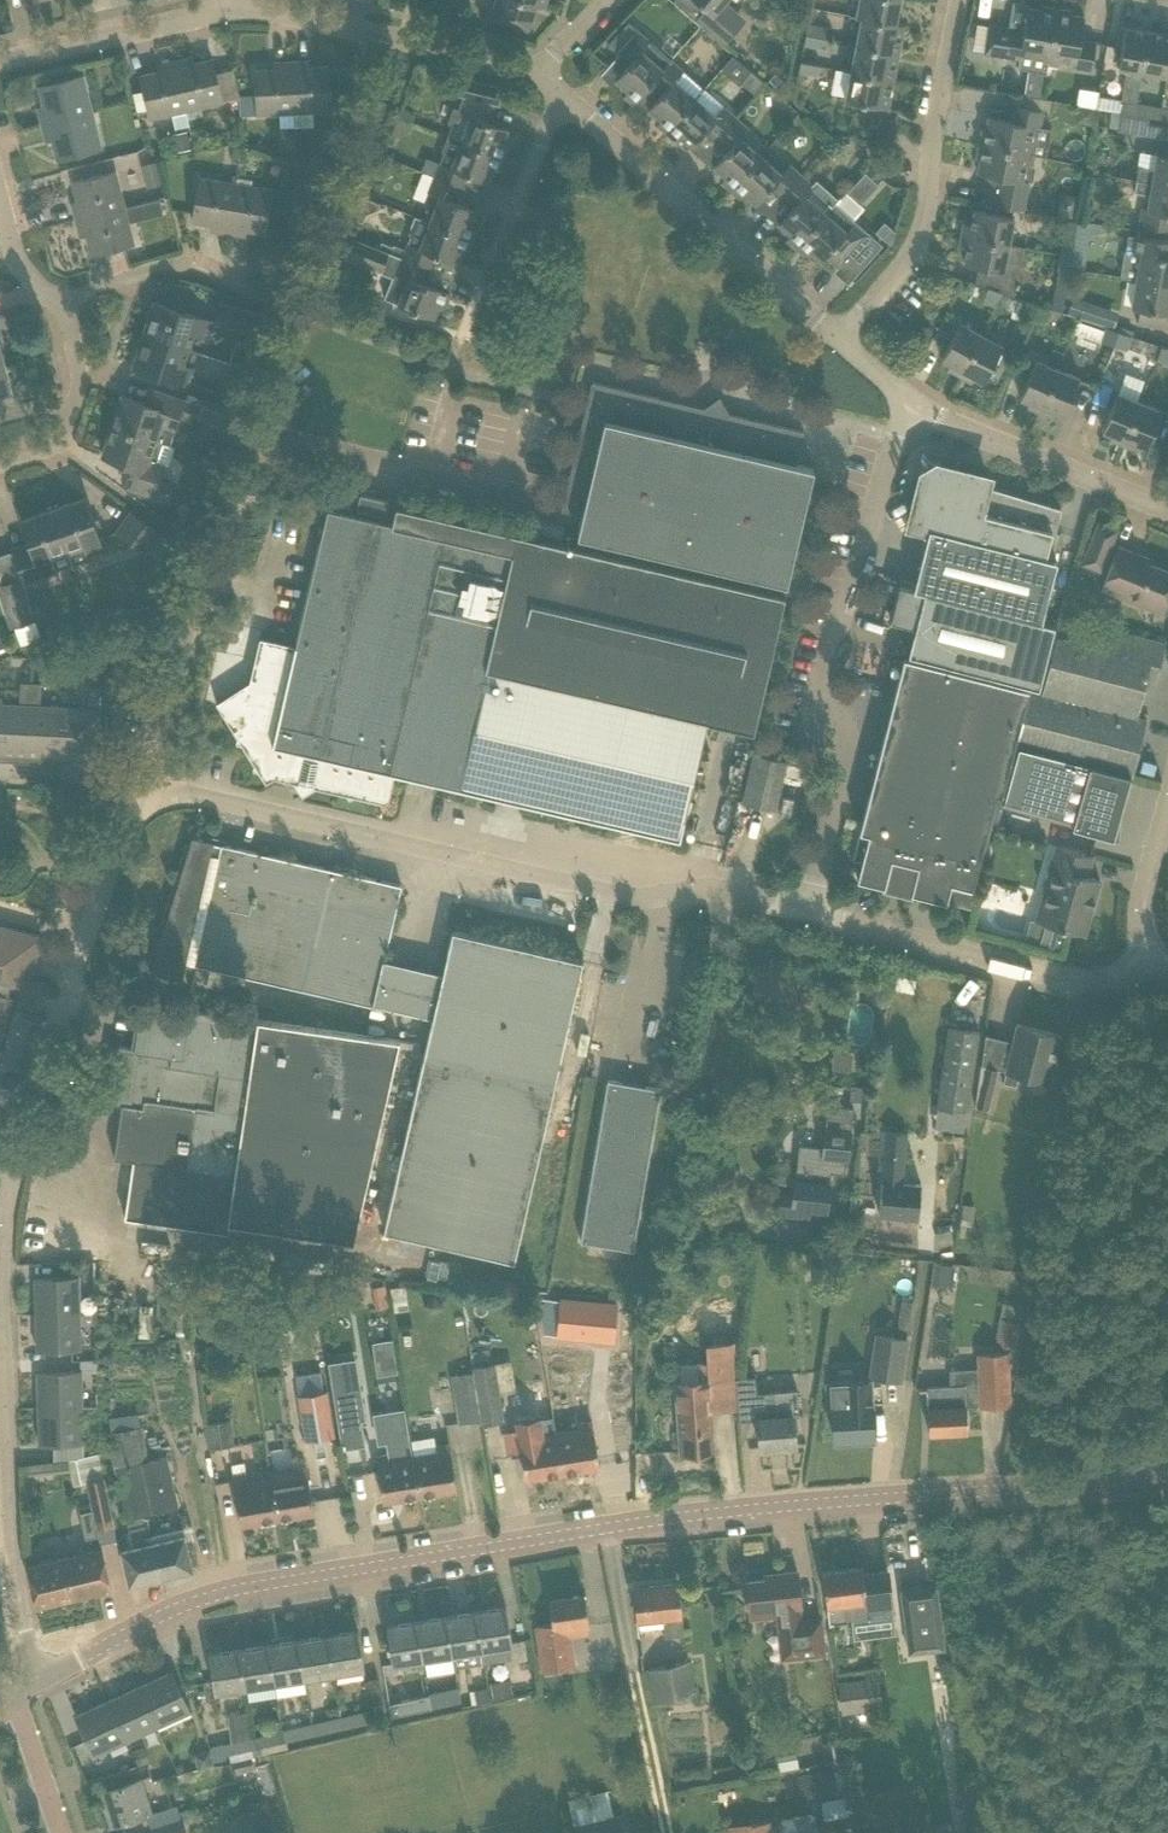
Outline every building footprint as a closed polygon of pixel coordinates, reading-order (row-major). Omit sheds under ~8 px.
[(527,0),(495,0),(490,16),(528,28),(536,3),(527,0)] [(705,8),(694,20),(722,45),(746,18),(725,0),(696,0),(705,8)] [(859,17),(860,16),(895,23),(895,22),(900,0),(857,0),(855,13),(854,16),(859,17)] [(1019,58),(1018,67),(1045,72),(1046,64),(1047,64),(1057,8),(1042,5),(1041,9),(1027,7),(1024,29),(989,24),(984,53),(1019,58)] [(1071,10),(1057,8),(1047,64),(1057,65),(1058,59),(1074,62),(1073,68),(1091,71),(1096,41),(1080,39),(1084,16),(1070,14),(1071,10)] [(859,17),(854,43),(898,52),(904,24),(895,22),(895,23),(860,16),(859,17)] [(975,33),(981,34),(983,22),(977,20),(975,33)] [(807,23),(805,34),(825,37),(827,27),(807,23)] [(1146,31),(1140,71),(1166,76),(1167,66),(1167,26),(1163,25),(1161,33),(1146,31)] [(1120,110),(1120,111),(1133,113),(1135,101),(1136,102),(1140,71),(1146,31),(1119,26),(1116,44),(1122,45),(1119,67),(1130,69),(1130,73),(1124,72),(1121,99),(1097,95),(1095,106),(1120,110)] [(633,103),(651,83),(663,67),(670,59),(638,30),(618,53),(629,63),(615,79),(628,90),(624,95),(633,103)] [(825,37),(805,34),(803,44),(823,48),(825,37)] [(971,54),(977,55),(979,42),(973,41),(971,54)] [(854,43),(849,71),(893,79),(898,52),(854,43)] [(191,56),(174,60),(186,110),(222,102),(212,58),(192,62),(191,56)] [(665,132),(704,88),(683,70),(670,59),(663,67),(651,83),(662,92),(648,108),(660,119),(656,124),(665,132)] [(186,110),(174,60),(158,64),(159,70),(140,74),(150,118),(186,110)] [(308,60),(291,61),(294,112),(331,110),(329,65),(308,66),(308,60)] [(294,112),(291,61),(274,62),(275,68),(255,69),(257,114),(294,112)] [(819,65),(800,61),(798,71),(817,75),(819,65)] [(751,71),(742,82),(755,94),(765,83),(751,71)] [(893,79),(849,71),(844,99),(887,107),(893,79)] [(38,107),(42,124),(92,111),(83,75),(39,86),(44,106),(38,107)] [(452,123),(448,135),(504,156),(508,146),(502,144),(508,128),(488,120),(495,103),(498,104),(502,87),(464,77),(460,95),(463,95),(458,109),(453,106),(447,121),(452,123)] [(716,140),(737,117),(704,88),(665,132),(674,140),(678,135),(691,146),(705,130),(716,140)] [(1135,101),(1133,113),(1147,116),(1159,118),(1161,106),(1136,102),(1135,101)] [(982,129),(979,143),(1034,155),(1034,154),(1045,156),(1050,128),(1040,126),(1043,110),(1014,105),(1011,121),(988,116),(985,130),(982,129)] [(1159,118),(1167,119),(1167,107),(1161,106),(1159,118)] [(402,109),(399,117),(411,121),(414,113),(402,109)] [(92,111),(42,124),(46,140),(52,138),(57,158),(101,147),(92,111)] [(1136,179),(1167,184),(1167,127),(1146,124),(1147,116),(1133,113),(1120,111),(1118,129),(1167,138),(1164,154),(1154,153),(1152,169),(1137,166),(1136,179)] [(721,181),(730,189),(761,154),(740,136),(748,127),(737,117),(716,140),(727,150),(713,166),(726,177),(721,181)] [(880,119),(876,140),(892,143),(892,139),(893,135),(895,123),(895,121),(880,119)] [(173,137),(176,151),(192,148),(189,133),(173,137)] [(443,151),(433,177),(462,188),(467,174),(487,181),(493,166),(499,168),(504,156),(448,135),(442,151),(443,151)] [(1034,155),(979,143),(976,158),(980,158),(977,172),(990,175),(988,183),(986,182),(982,201),(1024,209),(1034,155)] [(770,188),(780,197),(802,174),(789,163),(781,172),(761,154),(730,189),(739,197),(743,192),(756,203),(770,188)] [(389,159),(380,164),(387,177),(396,171),(389,159)] [(161,182),(155,160),(140,164),(146,186),(161,182)] [(874,164),(869,170),(879,179),(884,173),(874,164)] [(284,204),(299,207),(307,172),(292,169),(284,204)] [(71,203),(75,219),(125,206),(116,170),(72,182),(77,201),(71,203)] [(865,172),(847,191),(861,204),(879,184),(865,172)] [(786,239),(795,247),(826,212),(805,193),(814,184),(802,174),(780,197),(792,207),(778,223),(791,234),(786,239)] [(1091,175),(1089,191),(1097,192),(1100,176),(1091,175)] [(211,231),(228,233),(236,182),(199,177),(192,221),(212,224),(211,231)] [(439,196),(429,221),(472,238),(476,227),(470,225),(476,209),(457,201),(462,188),(433,177),(428,192),(439,196)] [(1136,179),(1134,191),(1148,193),(1145,208),(1140,207),(1137,223),(1167,228),(1167,184),(1136,179)] [(236,182),(228,233),(244,236),(245,230),(265,233),(272,188),(236,182)] [(1060,201),(1058,212),(1075,216),(1079,198),(1069,195),(1060,201)] [(159,197),(142,202),(147,217),(163,213),(159,197)] [(367,198),(361,212),(367,214),(378,210),(381,204),(367,198)] [(125,206),(75,219),(79,236),(85,234),(90,253),(133,241),(128,221),(133,219),(130,205),(125,206)] [(963,222),(961,234),(1009,244),(1014,217),(974,209),(971,224),(963,222)] [(826,212),(795,247),(804,255),(809,250),(821,261),(835,245),(846,255),(866,232),(854,221),(846,230),(826,212)] [(408,242),(403,256),(431,267),(436,254),(455,262),(461,247),(468,249),(472,238),(429,221),(419,247),(408,242)] [(890,227),(881,237),(890,244),(892,241),(895,232),(890,227)] [(1134,279),(1134,277),(1167,283),(1167,240),(1127,233),(1121,276),(1134,279)] [(987,287),(1000,291),(1005,293),(1011,262),(1006,261),(1009,244),(961,234),(959,246),(966,247),(964,262),(990,268),(987,287)] [(431,267),(403,256),(402,257),(351,237),(344,255),(381,270),(382,267),(392,276),(384,298),(396,303),(400,308),(407,307),(434,317),(440,301),(446,304),(451,292),(425,282),(431,267)] [(1064,239),(1061,254),(1071,256),(1073,241),(1064,239)] [(1073,241),(1071,256),(1069,268),(1083,270),(1088,243),(1073,241)] [(1071,256),(1061,254),(1059,270),(1068,271),(1069,268),(1071,256)] [(1134,279),(1130,305),(1139,307),(1136,323),(1167,328),(1167,283),(1134,277),(1134,279)] [(1000,291),(987,287),(982,301),(995,306),(1000,291)] [(1002,294),(998,304),(1014,311),(1018,301),(1002,294)] [(1071,296),(1066,312),(1104,326),(1113,328),(1118,313),(1071,296)] [(153,302),(143,333),(189,348),(194,332),(203,335),(208,320),(153,302)] [(1025,315),(1035,318),(1039,305),(1029,302),(1025,315)] [(215,322),(259,334),(264,314),(220,303),(215,322)] [(1039,305),(1035,318),(1046,321),(1050,309),(1039,305)] [(947,369),(959,375),(981,333),(960,322),(941,359),(950,364),(947,369)] [(1100,340),(1113,345),(1117,330),(1113,328),(1104,326),(1100,340)] [(1117,330),(1113,345),(1126,349),(1130,335),(1117,330)] [(189,348),(143,333),(133,365),(187,383),(192,368),(183,365),(189,348)] [(981,333),(959,375),(971,381),(974,376),(983,381),(986,375),(995,380),(1010,351),(1001,347),(1002,345),(981,333)] [(1161,345),(1160,345),(1156,359),(1167,363),(1167,348),(1161,345)] [(1027,407),(1040,412),(1057,368),(1035,359),(1020,398),(1029,401),(1027,407)] [(0,367),(0,395),(12,392),(5,366),(0,367)] [(1057,368),(1040,412),(1052,417),(1055,412),(1064,415),(1079,377),(1057,368)] [(561,510),(582,515),(577,534),(786,583),(813,468),(796,464),(804,431),(592,381),(561,510)] [(1093,400),(1105,405),(1112,387),(1100,382),(1093,400)] [(193,383),(187,400),(194,401),(229,413),(234,397),(193,383)] [(122,395),(113,424),(156,438),(160,427),(174,431),(179,416),(188,419),(194,401),(187,400),(157,390),(152,405),(122,395)] [(1109,439),(1122,444),(1139,401),(1117,392),(1102,430),(1111,434),(1109,439)] [(1139,401),(1122,444),(1135,450),(1137,444),(1146,448),(1161,409),(1139,401)] [(156,438),(113,424),(102,455),(124,462),(122,468),(130,471),(125,487),(166,501),(172,483),(158,479),(163,462),(169,464),(175,446),(156,440),(156,438)] [(207,439),(202,454),(215,459),(220,443),(207,439)] [(928,529),(913,588),(1040,621),(1040,620),(1055,559),(1052,558),(1058,532),(1056,531),(1061,508),(986,486),(988,478),(936,465),(935,470),(927,474),(923,473),(910,525),(928,529)] [(328,502),(351,508),(354,493),(332,488),(328,502)] [(360,495),(357,509),(385,516),(388,501),(360,495)] [(85,498),(54,508),(73,565),(105,554),(85,498)] [(253,770),(259,771),(266,782),(274,777),(297,782),(303,793),(313,786),(346,794),(349,799),(354,796),(384,802),(388,800),(395,773),(679,839),(707,720),(753,731),(786,595),(396,504),(392,522),(327,507),(295,646),(260,637),(250,682),(216,703),(237,737),(236,743),(242,744),(254,764),(253,770)] [(10,550),(20,575),(21,575),(25,588),(44,581),(43,575),(73,565),(54,508),(22,519),(30,544),(10,550)] [(146,549),(159,557),(170,541),(158,532),(159,532),(131,512),(117,531),(145,551),(146,549)] [(564,525),(535,519),(533,530),(561,537),(564,525)] [(1098,523),(1095,532),(1090,545),(1108,552),(1116,530),(1098,523)] [(1140,554),(1118,545),(1101,588),(1162,612),(1167,597),(1167,570),(1139,559),(1140,554)] [(20,575),(0,583),(0,599),(10,627),(15,626),(20,643),(37,637),(32,620),(35,619),(25,588),(21,575),(20,575)] [(1040,621),(913,588),(899,585),(890,620),(915,626),(908,653),(1038,686),(1054,624),(1040,620),(1040,621)] [(1041,692),(1030,689),(1016,740),(1130,775),(1132,775),(1146,719),(1137,716),(1145,683),(1154,685),(1165,643),(1109,629),(1104,650),(1055,637),(1041,692)] [(1016,740),(1030,689),(904,657),(852,858),(861,860),(857,878),(972,907),(998,806),(1015,740),(1016,740)] [(83,679),(101,679),(102,659),(83,659),(83,679)] [(26,752),(30,682),(20,681),(19,702),(0,701),(0,751),(26,752)] [(26,752),(61,754),(63,705),(39,703),(40,683),(30,682),(26,752)] [(63,705),(61,754),(97,755),(101,685),(88,685),(87,706),(63,705)] [(1129,780),(1130,775),(1016,740),(1015,740),(998,806),(1113,837),(1129,780)] [(742,800),(775,808),(786,760),(753,752),(742,800)] [(150,972),(173,977),(181,979),(185,961),(373,1004),(373,1003),(431,1016),(383,1229),(514,1259),(582,960),(452,930),(443,973),(384,959),(401,885),(213,843),(214,841),(192,836),(150,972)] [(1087,875),(1092,856),(1056,846),(1045,886),(1054,888),(1045,923),(1084,934),(1099,879),(1087,875)] [(0,980),(28,987),(42,936),(0,924),(0,981),(0,980)] [(757,960),(752,995),(794,1001),(800,966),(757,960)] [(11,997),(0,994),(0,1039),(11,997)] [(354,1241),(399,1038),(351,1033),(210,1012),(208,1021),(139,1011),(134,1047),(118,1045),(118,1048),(112,1047),(109,1070),(115,1071),(110,1101),(122,1103),(114,1157),(133,1160),(125,1218),(229,1233),(230,1223),(354,1241)] [(1003,1082),(1016,1085),(1019,1073),(1050,1081),(1056,1057),(1052,1056),(1058,1034),(1017,1024),(1003,1082)] [(979,1032),(948,1027),(936,1108),(968,1112),(979,1032)] [(975,1105),(988,1108),(998,1068),(980,1064),(975,1105)] [(581,1240),(633,1250),(660,1088),(608,1079),(581,1240)] [(709,1109),(724,1119),(735,1102),(720,1092),(709,1109)] [(779,1212),(791,1213),(809,1215),(810,1207),(827,1209),(831,1173),(844,1174),(846,1158),(848,1158),(854,1107),(828,1104),(823,1149),(799,1146),(796,1180),(794,1180),(793,1194),(781,1193),(779,1212)] [(884,1152),(879,1215),(918,1218),(921,1184),(903,1182),(907,1133),(886,1131),(884,1152)] [(935,1263),(932,1284),(951,1287),(954,1265),(935,1263)] [(292,1273),(291,1307),(313,1307),(313,1293),(310,1274),(292,1273)] [(35,1278),(36,1314),(80,1313),(79,1277),(35,1278)] [(336,1278),(315,1281),(319,1311),(340,1308),(336,1278)] [(396,1311),(397,1318),(408,1316),(403,1285),(390,1287),(394,1311),(396,1311)] [(284,1290),(257,1290),(257,1309),(284,1309),(284,1290)] [(385,1291),(373,1293),(375,1308),(388,1306),(385,1291)] [(434,1297),(423,1306),(428,1312),(437,1313),(443,1307),(434,1297)] [(556,1335),(558,1335),(575,1337),(614,1340),(617,1304),(560,1299),(556,1335)] [(896,1330),(907,1331),(911,1301),(900,1299),(896,1330)] [(80,1313),(36,1314),(37,1349),(81,1348),(80,1313)] [(996,1345),(1017,1348),(1021,1322),(1001,1318),(996,1345)] [(221,1330),(212,1332),(214,1344),(223,1342),(221,1330)] [(874,1332),(867,1376),(901,1381),(908,1337),(874,1332)] [(223,1342),(224,1356),(249,1354),(248,1340),(223,1342)] [(472,1371),(480,1419),(480,1423),(503,1419),(499,1394),(514,1391),(510,1360),(482,1364),(479,1340),(468,1341),(472,1371)] [(735,1377),(736,1377),(733,1342),(705,1344),(706,1361),(698,1361),(700,1379),(676,1380),(681,1453),(713,1451),(709,1393),(735,1391),(734,1381),(735,1377)] [(980,1407),(1010,1407),(1009,1352),(976,1353),(976,1366),(950,1367),(950,1386),(928,1386),(929,1433),(966,1432),(966,1406),(980,1406),(980,1407)] [(359,1423),(364,1422),(354,1360),(327,1364),(341,1451),(363,1447),(359,1423)] [(298,1390),(326,1387),(324,1370),(296,1373),(298,1390)] [(37,1372),(38,1408),(82,1407),(81,1371),(37,1372)] [(457,1422),(480,1419),(472,1371),(450,1374),(457,1422)] [(754,1376),(736,1377),(735,1377),(734,1381),(735,1391),(736,1391),(739,1420),(757,1419),(760,1447),(795,1444),(793,1415),(798,1414),(796,1389),(756,1392),(754,1376)] [(584,1384),(589,1416),(625,1411),(620,1379),(584,1384)] [(871,1381),(826,1383),(828,1406),(832,1406),(834,1439),(874,1437),(871,1381)] [(336,1435),(328,1390),(299,1395),(306,1440),(336,1435)] [(82,1407),(38,1408),(39,1443),(82,1442),(82,1407)] [(204,1423),(207,1447),(233,1444),(230,1419),(204,1423)] [(578,1426),(554,1430),(561,1472),(599,1466),(592,1419),(577,1421),(578,1426)] [(113,1466),(126,1518),(142,1514),(177,1506),(166,1455),(147,1459),(142,1426),(107,1431),(113,1466)] [(264,1444),(269,1476),(270,1476),(277,1518),(314,1512),(306,1465),(292,1467),(293,1473),(281,1475),(276,1443),(285,1442),(282,1427),(263,1430),(265,1444),(264,1444)] [(561,1472),(554,1430),(532,1434),(531,1428),(518,1430),(525,1478),(561,1472)] [(436,1449),(413,1453),(420,1495),(457,1489),(449,1441),(435,1444),(436,1449)] [(420,1495),(413,1453),(389,1457),(388,1451),(375,1453),(383,1501),(420,1495)] [(73,1484),(85,1482),(89,1503),(91,1510),(95,1528),(113,1524),(98,1453),(67,1460),(73,1484)] [(45,1462),(23,1464),(24,1475),(46,1473),(45,1462)] [(270,1476),(269,1476),(246,1480),(245,1474),(232,1477),(240,1524),(277,1518),(270,1476)] [(89,1503),(79,1505),(81,1512),(91,1510),(89,1503)] [(142,1514),(126,1518),(132,1544),(120,1548),(129,1585),(160,1577),(152,1541),(151,1541),(146,1517),(143,1517),(142,1514)] [(184,1533),(152,1541),(160,1577),(193,1569),(184,1533)] [(26,1566),(36,1607),(111,1589),(102,1548),(26,1566)] [(869,1618),(868,1607),(892,1603),(887,1569),(863,1572),(863,1566),(822,1571),(827,1606),(828,1606),(830,1623),(869,1618)] [(774,1609),(780,1660),(825,1654),(821,1614),(801,1617),(800,1606),(801,1606),(797,1570),(777,1572),(776,1577),(746,1580),(750,1611),(774,1609)] [(633,1587),(637,1622),(663,1619),(665,1636),(684,1633),(678,1582),(633,1587)] [(937,1584),(901,1588),(909,1654),(946,1650),(937,1584)] [(548,1600),(552,1623),(536,1625),(542,1669),(575,1665),(570,1636),(587,1634),(586,1624),(589,1624),(584,1594),(548,1600)] [(506,1606),(475,1611),(481,1649),(512,1644),(506,1606)] [(452,1654),(453,1665),(482,1661),(481,1649),(475,1611),(445,1616),(452,1654)] [(422,1658),(452,1654),(445,1616),(416,1621),(422,1658)] [(392,1663),(422,1658),(416,1621),(386,1625),(392,1663)] [(358,1630),(328,1635),(334,1673),(364,1668),(358,1630)] [(328,1635),(298,1639),(304,1677),(334,1673),(328,1635)] [(298,1639),(268,1644),(274,1682),(304,1677),(298,1639)] [(268,1644),(238,1649),(244,1687),(274,1682),(268,1644)] [(244,1687),(238,1649),(208,1654),(214,1691),(244,1687)] [(689,1660),(649,1668),(656,1702),(696,1694),(689,1660)] [(171,1671),(139,1685),(158,1726),(190,1711),(171,1671)] [(837,1681),(841,1712),(881,1707),(877,1676),(837,1681)] [(509,1679),(490,1683),(494,1699),(512,1695),(509,1679)] [(139,1685),(107,1700),(125,1741),(158,1726),(139,1685)] [(457,1687),(427,1693),(431,1707),(461,1700),(457,1687)] [(489,1687),(474,1690),(476,1703),(491,1701),(489,1687)] [(431,1707),(427,1693),(398,1700),(401,1714),(431,1707)] [(125,1741),(107,1700),(75,1715),(93,1755),(125,1741)] [(369,1709),(341,1716),(343,1727),(371,1720),(369,1709)] [(341,1716),(311,1722),(314,1733),(343,1727),(341,1716)] [(311,1722),(283,1730),(285,1740),(314,1733),(311,1722)] [(283,1730),(253,1736),(256,1747),(285,1740),(283,1730)] [(256,1747),(253,1736),(251,1736),(251,1735),(222,1742),(225,1753),(256,1747)] [(821,1743),(825,1762),(844,1758),(840,1738),(821,1743)] [(143,1747),(132,1752),(138,1766),(149,1761),(143,1747)] [(209,1749),(194,1753),(198,1767),(212,1764),(209,1749)] [(796,1752),(773,1756),(775,1771),(798,1767),(796,1752)] [(252,1759),(234,1764),(236,1772),(254,1767),(252,1759)] [(268,1761),(258,1764),(266,1792),(276,1789),(268,1761)] [(190,1769),(176,1773),(179,1783),(193,1779),(190,1769)] [(834,1769),(801,1775),(805,1798),(838,1793),(834,1769)] [(147,1814),(152,1829),(183,1820),(182,1817),(181,1818),(176,1803),(152,1811),(141,1778),(99,1791),(110,1826),(147,1814)] [(575,1832),(625,1832),(621,1814),(612,1815),(606,1789),(587,1794),(589,1803),(569,1808),(575,1832)] [(731,1828),(732,1832),(819,1832),(815,1811),(779,1817),(780,1821),(773,1822),(773,1820),(755,1823),(731,1828)] [(152,1829),(153,1832),(187,1832),(183,1820),(152,1829)]
